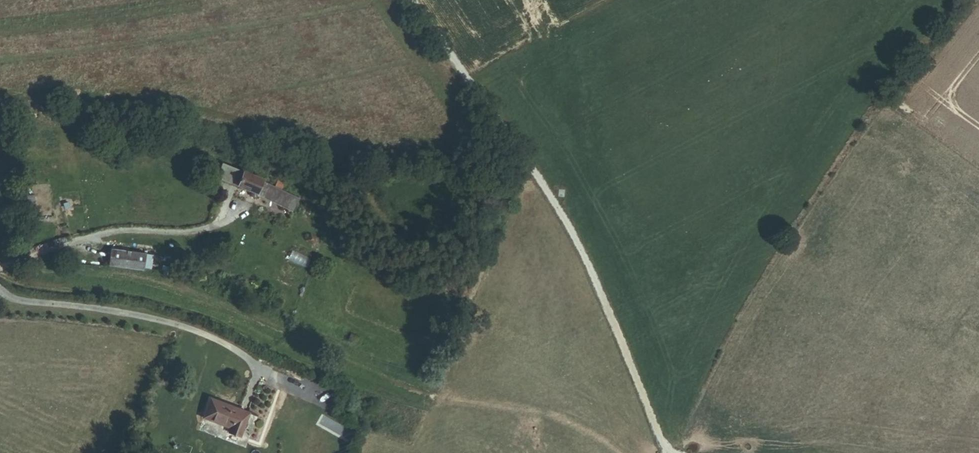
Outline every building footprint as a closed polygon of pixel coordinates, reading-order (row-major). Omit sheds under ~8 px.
[(236,174),(238,169),(224,163),(219,177),(240,186),(243,177),(236,174)] [(264,182),(265,180),(245,172),(238,169),(236,174),(243,177),(240,186),(253,191),(252,195),(257,198),(259,195),(294,210),(299,198),(283,191),(286,183),(280,180),(277,187),(264,182)] [(109,265),(144,270),(146,254),(111,249),(109,265)] [(144,270),(153,271),(155,255),(146,254),(144,270)] [(282,270),(278,279),(296,289),(301,279),(282,270)] [(231,432),(242,436),(250,414),(212,400),(206,417),(233,428),(231,432)]
